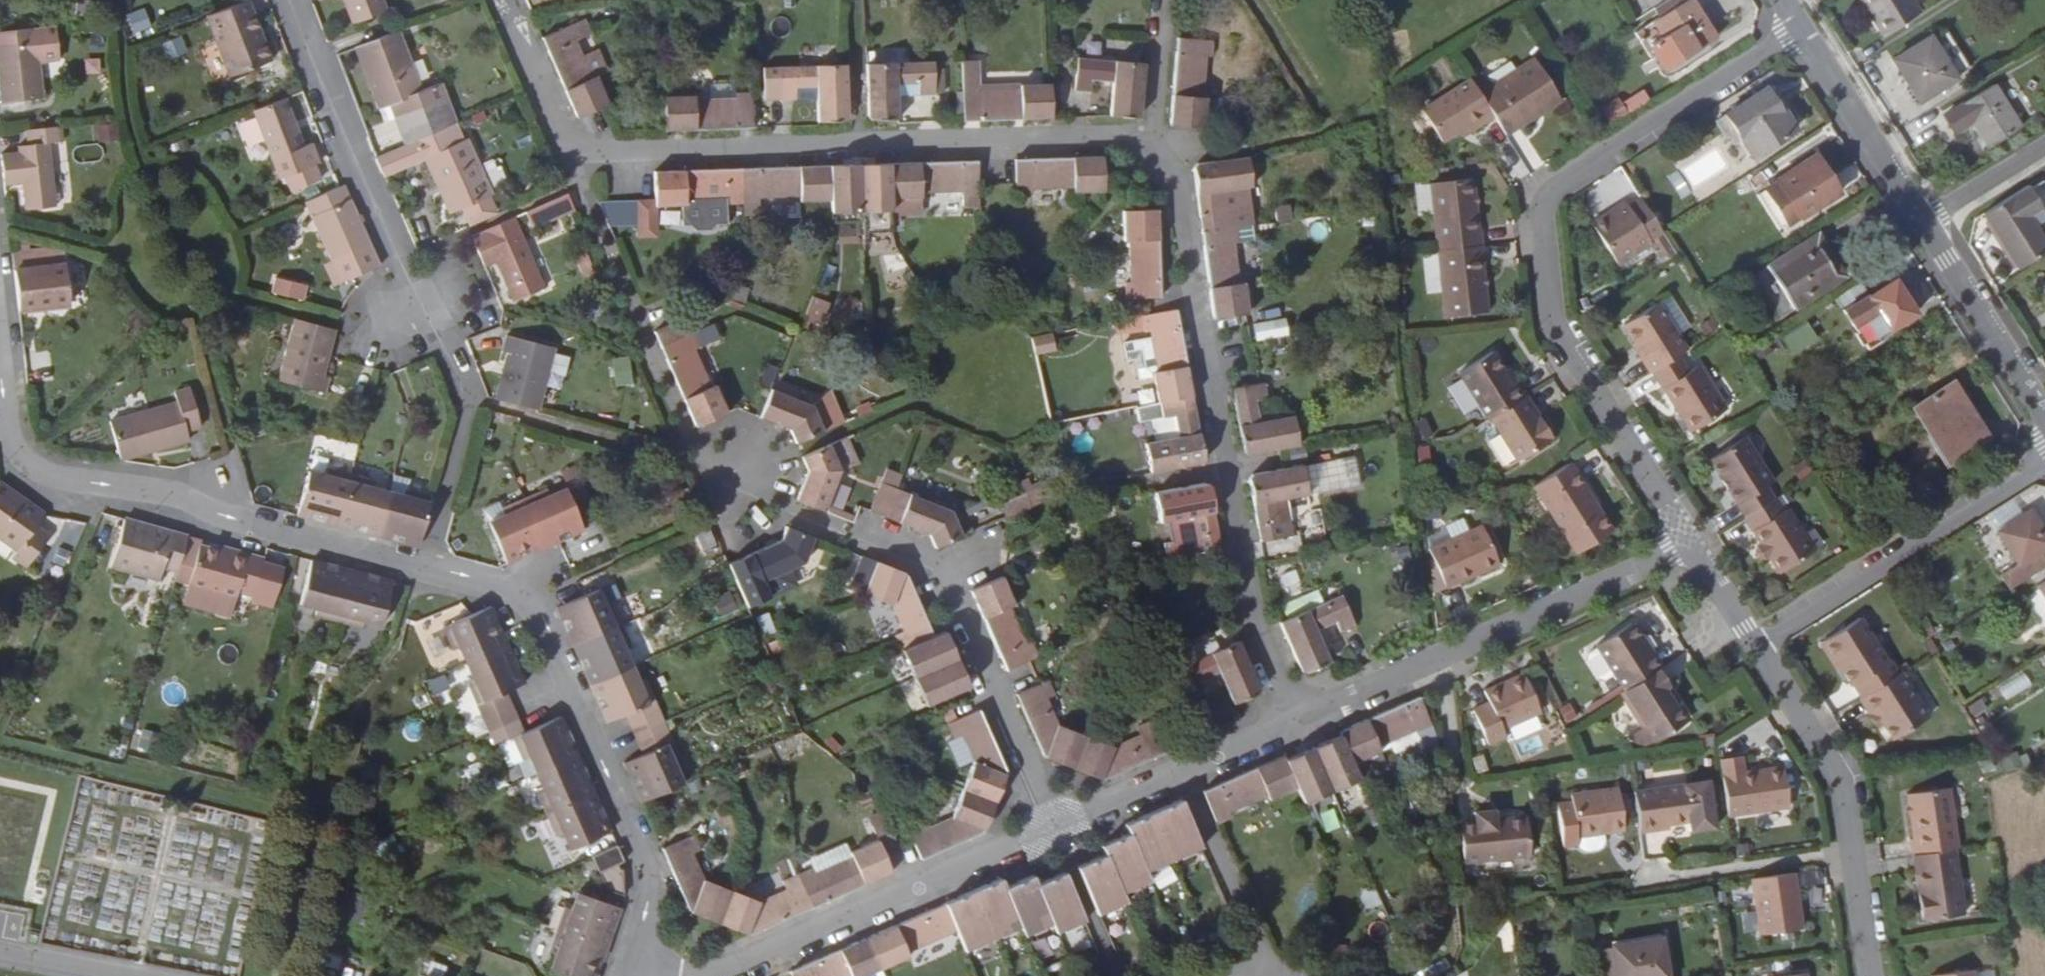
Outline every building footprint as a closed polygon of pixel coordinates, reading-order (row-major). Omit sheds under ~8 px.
[(354,25),(387,13),(382,0),(344,0),(354,25)] [(1656,22),(1664,35),(1680,61),(1716,38),(1692,0),(1656,22)] [(1886,35),(1921,13),(1912,0),(1864,0),(1886,35)] [(246,2),(205,17),(227,77),(267,62),(246,2)] [(146,6),(127,14),(136,36),(155,28),(146,6)] [(577,41),(593,78),(607,72),(584,19),(575,23),(581,38),(577,41)] [(575,23),(543,37),(578,118),(610,105),(598,76),(593,78),(577,41),(581,38),(575,23)] [(1,105),(43,99),(38,63),(58,60),(54,27),(34,29),(0,33),(0,94),(1,105)] [(1948,30),(1932,40),(1954,76),(1971,65),(1948,30)] [(419,95),(396,33),(355,49),(379,111),(389,107),(397,103),(402,117),(445,101),(439,87),(419,95)] [(182,36),(161,44),(169,61),(189,53),(182,36)] [(1214,40),(1179,38),(1172,125),(1207,128),(1209,98),(1204,98),(1208,57),(1213,57),(1214,40)] [(1954,76),(1932,40),(1931,38),(1896,60),(1921,101),(1956,79),(1954,76)] [(1115,82),(1111,117),(1137,119),(1143,115),(1147,64),(1080,58),(1077,91),(1093,92),(1094,81),(1115,82)] [(869,115),(874,120),(900,118),(899,96),(899,85),(920,84),(921,95),(936,95),(935,61),(868,63),(869,115)] [(1494,115),(1506,134),(1562,99),(1539,63),(1483,98),(1494,115)] [(818,99),(819,121),(846,120),(849,116),(848,64),(764,67),(765,101),(797,99),(797,87),(817,86),(818,99)] [(1483,98),(1470,78),(1422,108),(1442,141),(1459,130),(1466,126),(1470,131),(1494,115),(1483,98)] [(964,87),(964,121),(1017,120),(1017,114),(1024,114),(1025,119),(1053,119),(1052,83),(1022,85),(1022,90),(980,92),(980,86),(964,87)] [(899,85),(899,96),(921,95),(920,84),(899,85)] [(797,99),(818,99),(817,86),(797,87),(797,99)] [(2020,129),(1994,86),(1947,115),(1957,131),(1975,121),(1991,147),(2020,129)] [(1794,131),(1767,90),(1728,114),(1755,156),(1794,131)] [(695,95),(665,96),(666,131),(696,130),(696,124),(705,124),(705,130),(754,128),(753,93),(736,93),(737,99),(695,100),(695,95)] [(1619,106),(1617,102),(1600,110),(1606,122),(1645,103),(1641,95),(1619,106)] [(282,99),(250,111),(269,160),(300,147),(282,99)] [(394,120),(402,117),(397,103),(389,107),(394,120)] [(483,215),(494,211),(488,196),(491,195),(467,139),(463,140),(457,124),(377,158),(384,176),(425,159),(437,187),(443,185),(454,211),(459,209),(463,220),(481,212),(483,215)] [(117,140),(115,125),(97,127),(98,142),(117,140)] [(72,143),(70,126),(26,132),(28,148),(18,148),(18,153),(1,155),(5,187),(32,184),(35,211),(66,207),(58,144),(72,143)] [(1463,136),(1470,131),(1466,126),(1459,130),(1463,136)] [(309,144),(300,147),(269,160),(281,193),(316,180),(311,165),(316,163),(309,144)] [(1682,195),(1728,169),(1717,150),(1671,176),(1682,195)] [(1073,191),(1103,189),(1102,154),(1072,155),(1073,161),(1064,161),(1064,156),(1014,157),(1015,193),(1032,192),(1032,187),(1073,185),(1073,191)] [(1248,155),(1210,161),(1197,162),(1193,166),(1202,231),(1235,226),(1232,210),(1221,211),(1218,190),(1252,185),(1248,155)] [(1782,181),(1803,215),(1804,217),(1841,194),(1817,157),(1781,180),(1782,181)] [(962,194),(978,194),(978,189),(977,159),(928,160),(929,166),(920,166),(920,161),(889,162),(890,197),(921,196),(921,190),(962,189),(962,194)] [(860,210),(891,209),(890,197),(889,162),(875,162),(859,163),(860,210)] [(830,211),(860,210),(859,163),(843,163),(829,164),(830,199),(830,211)] [(741,167),(743,202),(758,202),(758,196),(799,195),(799,200),(830,199),(829,164),(797,165),(797,170),(789,170),(788,165),(741,167)] [(725,203),(743,202),(741,167),(693,169),(693,174),(683,174),(683,169),(653,170),(654,198),(654,205),(684,204),(684,199),(725,197),(725,203)] [(1400,175),(1390,176),(1391,185),(1401,183),(1400,175)] [(1436,250),(1484,244),(1483,229),(1479,229),(1474,181),(1428,185),(1436,250)] [(1792,222),(1803,215),(1782,181),(1770,188),(1792,222)] [(1425,184),(1412,186),(1415,210),(1428,208),(1425,184)] [(443,185),(437,187),(448,214),(454,211),(443,185)] [(334,287),(376,270),(379,267),(345,186),(304,204),(330,262),(325,264),(334,287)] [(2030,186),(1986,214),(2019,267),(2044,251),(2044,243),(2027,215),(2042,206),(2030,186)] [(1615,215),(1609,219),(1594,228),(1615,260),(1649,238),(1665,262),(1678,254),(1640,194),(1613,211),(1615,215)] [(536,228),(574,212),(569,201),(567,196),(530,212),(536,228)] [(726,211),(725,203),(725,197),(684,199),(684,204),(685,213),(726,211)] [(654,198),(625,199),(625,211),(654,209),(654,205),(654,198)] [(1125,297),(1144,296),(1160,295),(1158,244),(1150,244),(1150,237),(1158,237),(1157,208),(1122,209),(1123,239),(1129,239),(1130,280),(1125,280),(1125,297)] [(861,232),(892,230),(891,209),(860,210),(861,232)] [(467,228),(496,215),(494,211),(483,215),(481,212),(463,220),(467,228)] [(1278,212),(1279,220),(1291,218),(1290,211),(1278,212)] [(471,238),(484,268),(496,263),(513,302),(543,289),(512,219),(471,238)] [(1235,226),(1202,231),(1208,280),(1214,279),(1215,286),(1209,287),(1213,317),(1248,313),(1244,282),(1239,283),(1233,242),(1239,242),(1237,226),(1235,226)] [(1843,278),(1817,237),(1769,266),(1795,308),(1843,278)] [(1486,262),(1484,244),(1436,250),(1443,317),(1488,312),(1482,262),(1486,262)] [(14,274),(19,313),(69,307),(63,253),(16,258),(18,273),(14,274)] [(305,301),(310,285),(275,276),(271,292),(305,301)] [(1916,313),(1896,281),(1872,296),(1871,295),(1847,310),(1860,331),(1858,333),(1865,345),(1867,343),(1871,349),(1883,341),(1880,336),(1916,313)] [(1637,344),(1654,371),(1679,355),(1687,351),(1657,303),(1624,324),(1637,344)] [(1152,371),(1158,402),(1160,401),(1193,395),(1187,365),(1181,366),(1179,359),(1186,358),(1177,309),(1121,319),(1123,335),(1150,330),(1157,370),(1152,371)] [(130,310),(120,316),(129,330),(139,324),(130,310)] [(654,331),(660,346),(687,333),(680,319),(654,331)] [(336,331),(294,320),(278,381),(324,394),(329,379),(323,378),(336,331)] [(1251,340),(1273,339),(1273,348),(1287,347),(1286,320),(1250,321),(1251,340)] [(1790,356),(1816,344),(1806,323),(1780,335),(1790,356)] [(660,346),(695,426),(727,412),(715,384),(709,386),(693,348),(698,346),(692,331),(687,333),(660,346)] [(1027,354),(1048,353),(1048,335),(1027,335),(1027,354)] [(496,400),(533,410),(538,411),(554,349),(509,337),(504,353),(508,354),(496,400)] [(1632,347),(1649,374),(1654,371),(1637,344),(1632,347)] [(1491,418),(1527,396),(1518,381),(1513,385),(1505,372),(1493,353),(1460,373),(1489,419),(1491,418)] [(626,355),(607,356),(610,385),(628,383),(626,355)] [(1679,355),(1654,371),(1665,389),(1690,373),(1679,355)] [(1690,373),(1665,389),(1693,432),(1726,412),(1698,368),(1690,373)] [(1513,385),(1518,381),(1510,369),(1505,372),(1513,385)] [(1265,382),(1257,383),(1233,387),(1244,451),(1250,453),(1299,444),(1294,414),(1260,420),(1256,399),(1267,397),(1265,382)] [(1917,408),(1924,420),(1962,397),(1954,384),(1917,408)] [(770,389),(759,416),(789,428),(795,443),(824,431),(811,404),(770,389)] [(200,430),(195,408),(190,392),(175,396),(178,407),(125,423),(134,460),(190,445),(187,434),(200,430)] [(1145,442),(1151,471),(1200,462),(1204,457),(1193,395),(1160,401),(1162,417),(1175,415),(1178,436),(1166,438),(1145,442)] [(1555,440),(1527,396),(1491,418),(1519,462),(1555,440)] [(1962,397),(1924,420),(1950,459),(1987,437),(1962,397)] [(1162,417),(1166,438),(1178,436),(1175,415),(1162,417)] [(850,435),(829,444),(840,468),(861,459),(850,435)] [(1710,459),(1748,517),(1776,499),(1768,485),(1774,482),(1746,436),(1710,459)] [(829,444),(801,457),(806,468),(795,501),(824,512),(840,468),(829,444)] [(1417,451),(1419,469),(1429,468),(1427,450),(1417,451)] [(1302,464),(1307,493),(1360,484),(1355,455),(1302,464)] [(1613,533),(1569,463),(1533,485),(1577,555),(1613,533)] [(1253,473),(1249,478),(1260,541),(1293,535),(1290,519),(1279,521),(1275,499),(1307,493),(1302,464),(1253,473)] [(310,470),(298,514),(314,518),(316,511),(328,514),(326,521),(339,525),(352,474),(328,468),(327,474),(310,470)] [(884,470),(879,482),(894,489),(900,476),(884,470)] [(395,472),(390,490),(408,495),(409,488),(412,477),(395,472)] [(379,535),(390,490),(374,486),(375,480),(352,474),(339,525),(354,529),(356,521),(369,525),(367,532),(379,535)] [(879,482),(868,511),(884,517),(894,489),(879,482)] [(1205,482),(1153,492),(1160,521),(1182,517),(1193,515),(1197,536),(1186,538),(1189,554),(1221,548),(1209,485),(1205,482)] [(44,515),(0,484),(0,537),(18,551),(13,556),(26,565),(43,541),(31,532),(36,526),(44,515)] [(420,546),(433,495),(409,488),(408,495),(390,490),(379,535),(392,539),(395,531),(405,534),(403,541),(420,546)] [(546,546),(559,540),(560,540),(557,534),(570,528),(573,535),(585,529),(567,489),(551,496),(548,490),(526,500),(546,546)] [(894,489),(884,517),(928,534),(936,547),(962,535),(951,509),(894,489)] [(1776,499),(1748,517),(1764,543),(1760,545),(1758,551),(1762,557),(1768,558),(1772,556),(1782,572),(1815,551),(1789,508),(1784,512),(1776,499)] [(535,551),(546,546),(526,500),(504,509),(507,515),(491,522),(508,563),(522,557),(519,550),(532,545),(535,551)] [(316,511),(314,518),(326,521),(328,514),(316,511)] [(2001,531),(2022,565),(2011,572),(2018,584),(2044,567),(2044,531),(2032,511),(2001,531)] [(1193,515),(1182,517),(1186,538),(1197,536),(1193,515)] [(186,539),(123,521),(110,569),(158,583),(162,570),(176,574),(186,539)] [(356,521),(354,529),(367,532),(369,525),(356,521)] [(48,535),(36,526),(31,532),(43,541),(48,535)] [(780,539),(728,563),(747,607),(792,587),(795,580),(790,569),(804,562),(814,537),(785,526),(780,539)] [(1482,527),(1428,551),(1445,589),(1499,566),(1482,527)] [(557,534),(560,540),(573,535),(570,528),(557,534)] [(392,539),(403,541),(405,534),(395,531),(392,539)] [(253,598),(263,560),(248,555),(246,562),(216,554),(199,550),(201,542),(186,539),(176,574),(192,578),(189,587),(235,599),(237,594),(253,598)] [(522,557),(535,551),(532,545),(519,550),(522,557)] [(246,562),(248,555),(218,548),(216,554),(246,562)] [(865,589),(875,561),(860,555),(850,582),(865,589)] [(316,613),(339,619),(353,569),(339,566),(338,572),(324,568),(326,562),(312,558),(301,602),(318,607),(316,613)] [(895,635),(901,649),(933,636),(905,573),(875,561),(865,589),(863,594),(891,604),(903,631),(895,635)] [(338,572),(339,566),(326,562),(324,568),(338,572)] [(381,624),(393,579),(380,576),(378,583),(364,579),(366,572),(353,569),(339,619),(363,625),(365,619),(381,624)] [(378,583),(380,576),(366,572),(364,579),(378,583)] [(1002,575),(970,589),(1006,670),(1037,656),(1031,641),(1026,643),(1010,606),(1014,604),(1002,575)] [(717,615),(734,607),(725,588),(708,596),(717,615)] [(575,647),(622,626),(612,604),(606,606),(599,589),(558,608),(564,622),(571,619),(576,630),(569,633),(575,647)] [(1343,594),(1280,622),(1302,670),(1306,671),(1331,661),(1317,629),(1337,621),(1341,631),(1356,625),(1343,594)] [(461,647),(467,663),(508,645),(502,631),(497,634),(492,623),(498,620),(492,606),(444,627),(454,649),(461,647)] [(751,615),(760,636),(773,631),(764,610),(751,615)] [(1912,623),(1923,641),(1934,634),(1923,616),(1912,623)] [(564,622),(569,633),(576,630),(571,619),(564,622)] [(497,634),(502,631),(498,620),(492,623),(497,634)] [(1858,685),(1865,696),(1899,674),(1893,663),(1889,664),(1861,620),(1825,642),(1854,687),(1858,685)] [(1624,690),(1661,667),(1651,653),(1632,623),(1596,646),(1624,690)] [(591,684),(633,667),(626,651),(632,648),(622,626),(575,647),(579,658),(587,654),(593,667),(585,670),(591,684)] [(901,649),(914,677),(957,658),(950,643),(945,631),(933,636),(901,649)] [(1646,637),(1643,638),(1651,653),(1654,651),(1656,646),(1651,638),(1646,637)] [(1239,640),(1177,667),(1190,698),(1205,691),(1200,681),(1220,672),(1233,703),(1258,692),(1260,687),(1239,640)] [(478,704),(483,717),(511,705),(506,692),(525,684),(518,668),(513,670),(507,659),(513,656),(508,645),(467,663),(474,679),(468,682),(478,704)] [(579,658),(585,670),(593,667),(587,654),(579,658)] [(513,670),(518,668),(513,656),(507,659),(513,670)] [(957,658),(914,677),(926,705),(969,686),(963,673),(957,658)] [(633,728),(661,716),(645,680),(639,682),(633,667),(591,684),(596,696),(603,693),(609,705),(601,708),(607,722),(627,715),(633,728)] [(1671,684),(1661,667),(1624,690),(1620,693),(1642,728),(1646,726),(1657,742),(1686,724),(1685,721),(1689,713),(1683,704),(1674,704),(1664,688),(1671,684)] [(1931,718),(1902,673),(1899,674),(1865,696),(1861,699),(1872,717),(1876,714),(1884,726),(1894,742),(1931,718)] [(442,674),(426,680),(433,696),(448,690),(442,674)] [(1525,675),(1486,692),(1491,704),(1475,712),(1490,747),(1507,739),(1503,729),(1541,713),(1525,675)] [(1991,689),(1998,704),(2026,691),(2019,676),(1991,689)] [(1048,679),(1039,683),(1016,693),(1043,756),(1073,767),(1085,735),(1058,724),(1046,698),(1054,694),(1048,679)] [(603,693),(596,696),(601,708),(609,705),(603,693)] [(1440,740),(1420,695),(1372,715),(1375,723),(1368,725),(1365,719),(1339,730),(1342,735),(1353,763),(1381,750),(1379,747),(1392,740),(1400,758),(1440,740)] [(483,717),(489,731),(517,719),(511,705),(483,717)] [(973,761),(963,789),(995,801),(1007,773),(979,710),(948,723),(954,738),(962,735),(973,761)] [(1876,714),(1872,717),(1880,729),(1884,726),(1876,714)] [(1375,723),(1372,715),(1365,719),(1368,725),(1375,723)] [(639,742),(667,730),(664,722),(661,716),(633,728),(639,742)] [(530,758),(536,773),(578,756),(573,743),(567,746),(563,735),(569,733),(562,717),(543,725),(523,733),(517,719),(489,731),(495,745),(514,738),(524,760),(530,758)] [(1085,735),(1073,767),(1101,778),(1165,751),(1152,720),(1137,726),(1140,735),(1115,747),(1085,735)] [(635,787),(642,802),(683,784),(676,768),(682,765),(667,730),(639,742),(644,755),(625,763),(630,775),(638,772),(643,784),(635,787)] [(567,746),(573,743),(569,733),(563,735),(567,746)] [(1361,778),(1353,763),(1342,735),(1328,741),(1314,747),(1332,791),(1361,778)] [(1305,802),(1332,791),(1314,747),(1299,754),(1286,760),(1298,787),(1305,802)] [(2019,754),(2007,760),(2011,770),(2024,764),(2019,754)] [(1204,790),(1218,822),(1232,816),(1230,811),(1268,795),(1270,800),(1298,787),(1286,760),(1284,755),(1255,767),(1258,775),(1251,778),(1248,771),(1204,790)] [(537,792),(547,814),(594,793),(589,779),(583,782),(577,769),(583,766),(578,756),(536,773),(543,789),(537,792)] [(583,782),(589,779),(583,766),(577,769),(583,782)] [(1258,775),(1255,767),(1248,771),(1251,778),(1258,775)] [(630,775),(635,787),(643,784),(638,772),(630,775)] [(1724,787),(1730,828),(1791,819),(1785,778),(1724,787)] [(1634,792),(1639,830),(1689,823),(1690,833),(1715,829),(1709,782),(1684,785),(1634,792)] [(995,801),(963,789),(952,818),(925,830),(921,821),(906,827),(921,860),(984,831),(995,801)] [(1618,789),(1571,795),(1572,803),(1557,804),(1563,848),(1577,846),(1581,850),(1586,852),(1598,851),(1602,847),(1604,842),(1603,835),(1624,832),(1618,789)] [(611,832),(605,818),(605,817),(599,820),(594,809),(600,806),(594,793),(547,814),(556,837),(562,834),(569,850),(611,832)] [(1951,794),(1910,809),(1913,833),(1910,833),(1912,850),(1953,844),(1958,843),(1951,794)] [(1324,823),(1337,817),(1328,796),(1315,801),(1324,823)] [(1202,847),(1182,800),(1153,812),(1174,859),(1202,847)] [(599,820),(605,817),(600,806),(594,809),(599,820)] [(1174,859),(1153,812),(1126,824),(1130,833),(1147,871),(1174,859)] [(1458,828),(1462,866),(1531,857),(1526,818),(1495,823),(1493,812),(1474,815),(1475,826),(1458,828)] [(798,875),(812,908),(857,887),(856,883),(862,880),(864,884),(892,872),(882,851),(897,845),(887,822),(873,828),(879,840),(850,852),(852,857),(814,874),(812,869),(798,875)] [(1147,871),(1130,833),(1102,845),(1106,854),(1123,892),(1151,881),(1147,871)] [(663,849),(691,913),(719,924),(732,891),(703,879),(691,853),(699,850),(694,835),(663,849)] [(1748,843),(1737,844),(1739,854),(1750,853),(1748,843)] [(1953,844),(1912,850),(1921,917),(1964,911),(1953,844)] [(624,861),(617,846),(592,857),(598,873),(619,864),(624,861)] [(1123,892),(1106,854),(1078,867),(1099,914),(1127,902),(1123,892)] [(605,890),(623,897),(623,873),(619,864),(598,873),(605,890)] [(1792,867),(1749,874),(1757,930),(1801,924),(1792,867)] [(1086,920),(1064,873),(1037,885),(1054,923),(1058,933),(1086,920)] [(732,891),(719,924),(748,935),(812,908),(798,875),(783,882),(786,890),(761,902),(732,891)] [(1022,927),(1026,936),(1054,923),(1037,885),(1032,877),(1005,888),(1022,927)] [(973,891),(994,939),(1022,927),(1005,888),(1001,879),(973,891)] [(945,904),(958,931),(967,950),(994,939),(973,891),(945,904)] [(565,908),(557,930),(606,947),(611,934),(605,932),(609,920),(615,922),(620,908),(577,893),(571,910),(565,908)] [(867,937),(881,970),(909,958),(906,953),(958,931),(945,904),(902,922),(905,928),(897,932),(894,926),(867,937)] [(605,932),(611,934),(615,922),(609,920),(605,932)] [(902,922),(894,926),(897,932),(905,928),(902,922)] [(558,975),(596,975),(597,972),(592,970),(596,957),(602,959),(606,947),(557,930),(549,953),(555,956),(549,973),(558,975)] [(1615,975),(1657,975),(1665,975),(1658,933),(1609,940),(1615,975)] [(792,975),(882,975),(880,971),(881,970),(867,937),(837,950),(840,957),(833,960),(830,954),(790,971),(792,975)] [(837,950),(830,954),(833,960),(840,957),(837,950)] [(592,970),(597,972),(602,959),(596,957),(592,970)] [(1967,965),(1929,970),(1930,975),(1968,975),(1967,965)]
